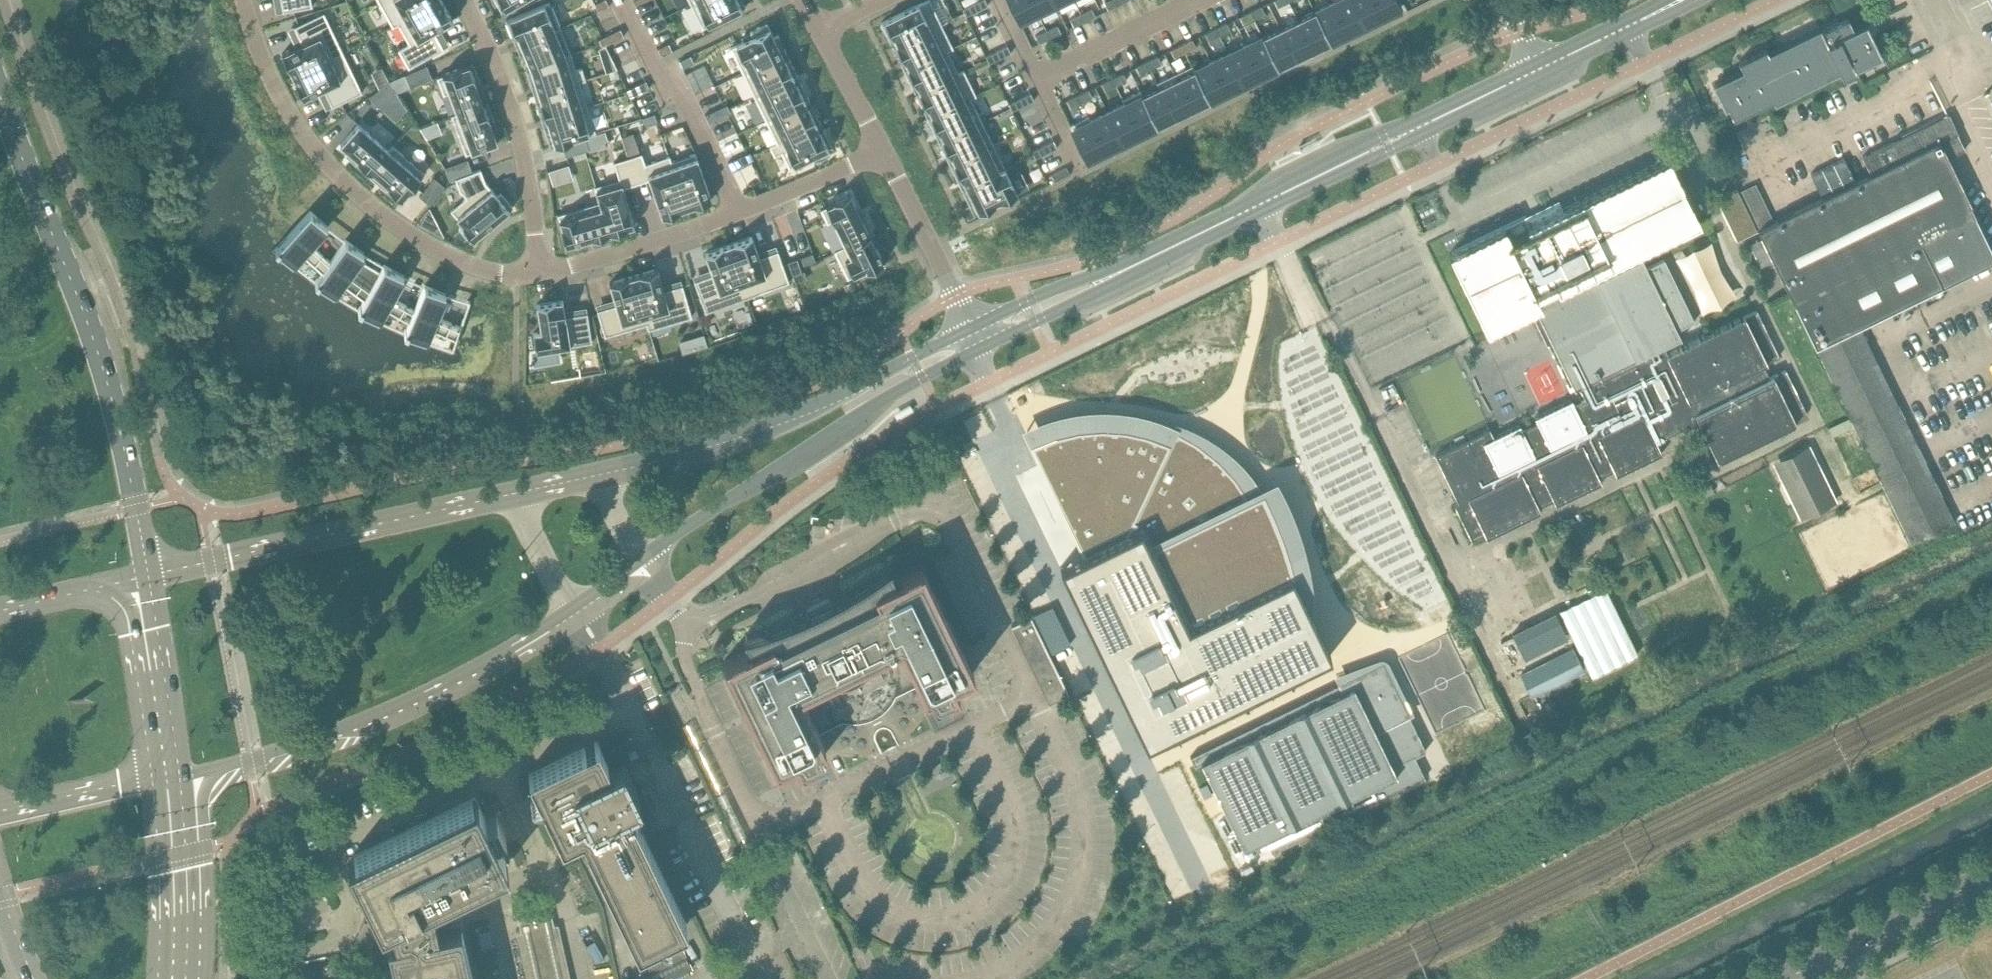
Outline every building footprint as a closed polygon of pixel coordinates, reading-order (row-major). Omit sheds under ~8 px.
[(283,12),(312,6),(311,0),(280,0),(283,12)] [(393,27),(398,24),(398,23),(439,0),(378,0),(393,27)] [(398,23),(398,24),(409,44),(398,50),(409,68),(444,48),(443,48),(434,32),(440,28),(454,21),(442,0),(439,0),(398,23)] [(502,12),(523,0),(495,0),(502,12)] [(595,4),(598,11),(609,6),(606,0),(603,0),(595,4)] [(690,4),(702,28),(746,7),(743,0),(698,0),(690,4)] [(881,23),(889,40),(892,38),(896,45),(896,46),(941,24),(930,0),(927,0),(881,23)] [(973,4),(977,11),(988,6),(985,0),(981,0),(973,4)] [(1021,26),(1040,17),(1038,13),(1037,13),(1031,0),(1008,0),(1021,26)] [(1037,13),(1038,13),(1054,5),(1052,0),(1031,0),(1037,13)] [(1104,2),(1108,10),(1119,4),(1117,0),(1109,0),(1104,2)] [(1347,35),(1365,27),(1352,0),(1338,0),(1332,3),(1347,35)] [(1365,27),(1382,18),(1373,0),(1352,0),(1365,27)] [(1382,18),(1400,9),(1395,0),(1373,0),(1382,18)] [(550,2),(505,20),(513,38),(517,36),(520,44),(560,27),(550,2)] [(1330,44),(1331,43),(1347,35),(1332,3),(1315,11),(1314,11),(1330,44)] [(973,4),(963,9),(966,16),(977,11),(973,4)] [(1261,6),(1250,12),(1254,19),(1265,14),(1261,6)] [(1092,8),(1081,14),(1084,21),(1095,16),(1092,8)] [(1297,20),(1313,52),(1330,44),(1314,11),(1297,20)] [(296,47),(282,54),(293,76),(343,52),(324,12),(294,27),(302,44),(296,47)] [(1250,12),(1240,17),(1243,24),(1254,19),(1250,12)] [(1081,14),(1070,19),(1073,26),(1084,21),(1081,14)] [(1856,70),(1855,68),(1881,55),(1865,22),(1852,29),(1847,18),(1821,30),(1820,26),(1767,52),(1765,48),(1738,62),(1742,69),(1711,84),(1720,102),(1721,101),(1724,107),(1727,106),(1733,118),(1772,99),(1773,103),(1839,71),(1842,77),(1856,70)] [(1280,28),(1296,61),(1313,52),(1297,20),(1280,28)] [(1227,23),(1216,28),(1220,36),(1230,30),(1227,23)] [(753,36),(730,47),(742,72),(781,53),(782,54),(786,52),(778,35),(773,37),(767,24),(764,24),(762,25),(759,26),(757,27),(755,28),(752,30),(750,32),(753,36)] [(896,45),(892,47),(900,64),(904,62),(907,69),(908,69),(948,50),(948,51),(953,48),(941,24),(896,46),(896,45)] [(1057,25),(1046,30),(1050,38),(1061,32),(1057,25)] [(519,53),(526,70),(571,54),(560,27),(520,44),(524,52),(519,53)] [(1216,28),(1205,33),(1209,41),(1220,36),(1216,28)] [(1263,36),(1278,69),(1296,61),(1280,28),(1263,36)] [(620,29),(609,34),(613,42),(624,36),(620,29)] [(1046,30),(1035,36),(1039,43),(1050,38),(1046,30)] [(609,34),(599,40),(602,47),(613,42),(609,34)] [(1278,69),(1263,36),(1262,37),(1246,45),(1261,77),(1277,69),(1278,69)] [(1192,40),(1181,45),(1185,52),(1196,47),(1192,40)] [(669,43),(658,49),(661,56),(672,51),(669,43)] [(1181,45),(1171,50),(1174,57),(1185,52),(1181,45)] [(1246,45),(1228,53),(1244,85),(1261,77),(1246,45)] [(1007,46),(996,51),(1000,58),(1011,53),(1007,46)] [(907,69),(904,70),(912,87),(916,86),(919,92),(919,93),(959,74),(959,73),(948,51),(948,50),(908,69),(907,69)] [(996,51),(986,56),(989,64),(1000,58),(996,51)] [(343,52),(293,76),(304,99),(318,92),(324,89),(332,107),(362,92),(343,52)] [(781,53),(742,72),(754,96),(793,77),(794,78),(798,76),(789,58),(785,60),(782,54),(781,53)] [(1228,53),(1211,62),(1226,94),(1244,85),(1228,53)] [(571,54),(526,70),(531,87),(532,87),(536,86),(538,94),(580,81),(580,82),(586,80),(582,68),(576,70),(571,54)] [(690,55),(679,61),(683,68),(694,63),(690,55)] [(1158,56),(1147,62),(1150,69),(1161,64),(1158,56)] [(612,59),(602,61),(606,73),(617,69),(612,59)] [(1147,62),(1136,67),(1139,74),(1150,69),(1147,62)] [(1226,94),(1211,62),(1195,70),(1194,70),(1209,102),(1226,94)] [(474,63),(437,77),(444,96),(450,94),(457,114),(483,104),(483,103),(475,83),(480,81),(474,63)] [(427,65),(405,75),(410,87),(432,78),(427,65)] [(1192,65),(1174,74),(1192,111),(1210,102),(1209,102),(1194,70),(1195,70),(1192,65)] [(919,92),(915,94),(923,111),(927,109),(930,116),(931,117),(971,98),(976,96),(964,70),(959,73),(959,74),(919,93),(919,92)] [(1123,73),(1112,78),(1116,86),(1127,80),(1123,73)] [(1174,74),(1156,83),(1158,87),(1159,86),(1175,119),(1192,111),(1174,74)] [(793,77),(754,96),(766,119),(804,100),(805,101),(809,99),(801,82),(797,84),(794,78),(793,77)] [(1112,78),(1101,84),(1105,91),(1116,86),(1112,78)] [(537,103),(536,103),(542,121),(547,120),(546,119),(588,106),(580,82),(580,81),(538,94),(541,102),(537,103)] [(646,81),(635,86),(638,93),(649,88),(646,81)] [(389,82),(369,96),(377,107),(397,92),(389,82)] [(635,86),(624,91),(627,99),(638,93),(635,86)] [(1175,119),(1159,86),(1158,87),(1143,94),(1142,95),(1157,127),(1175,119)] [(1089,90),(1078,95),(1081,102),(1092,97),(1089,90)] [(1141,90),(1122,100),(1124,104),(1125,104),(1140,135),(1156,128),(1157,127),(1142,95),(1143,94),(1141,90)] [(1030,93),(1020,99),(1023,106),(1034,100),(1030,93)] [(1078,95),(1067,100),(1071,108),(1081,102),(1078,95)] [(930,116),(927,118),(935,135),(939,133),(942,140),(942,141),(982,121),(971,98),(931,117),(930,116)] [(1020,99),(1009,104),(1012,111),(1023,106),(1020,99)] [(804,100),(766,119),(777,142),(777,143),(816,124),(817,125),(821,123),(813,106),(808,108),(805,101),(804,100)] [(457,114),(451,116),(466,155),(498,143),(494,132),(490,121),(494,119),(488,101),(487,101),(483,103),(483,104),(457,114)] [(1140,135),(1125,104),(1124,104),(1107,112),(1123,144),(1140,135)] [(727,105),(716,110),(719,117),(730,112),(727,105)] [(544,128),(550,146),(554,145),(555,146),(562,144),(573,140),(573,139),(596,132),(588,106),(546,119),(547,120),(549,127),(544,128)] [(716,110),(705,115),(708,122),(719,117),(716,110)] [(1090,120),(1105,152),(1123,144),(1107,112),(1091,120),(1090,120)] [(654,114),(643,118),(645,125),(657,121),(654,114)] [(1758,230),(1794,304),(1795,303),(1817,347),(1860,326),(1944,285),(1991,262),(1991,251),(1974,215),(1947,158),(1964,149),(1947,115),(1861,157),(1870,175),(1758,230)] [(1089,116),(1069,125),(1087,161),(1105,152),(1090,120),(1091,120),(1089,116)] [(942,140),(938,142),(946,159),(950,157),(953,164),(954,164),(993,145),(982,121),(942,141),(942,140)] [(358,124),(340,145),(349,152),(358,160),(355,164),(369,176),(372,172),(371,172),(390,151),(389,150),(358,124)] [(777,142),(770,146),(774,156),(781,152),(789,168),(802,162),(811,157),(813,161),(813,162),(821,160),(823,158),(826,157),(828,155),(830,153),(828,149),(832,147),(824,130),(820,132),(817,125),(816,124),(777,143),(777,142)] [(605,131),(585,137),(589,150),(590,152),(610,145),(605,131)] [(573,140),(562,144),(566,157),(589,150),(585,137),(584,137),(573,140)] [(1053,141),(1042,146),(1046,153),(1057,148),(1053,141)] [(953,164),(950,165),(958,182),(962,181),(965,187),(965,188),(1005,169),(993,145),(954,164),(953,164)] [(390,151),(371,172),(372,172),(388,187),(385,190),(399,203),(425,173),(393,146),(389,150),(390,151)] [(1042,146),(1032,151),(1035,159),(1046,153),(1042,146)] [(750,152),(739,157),(743,165),(753,159),(750,152)] [(629,157),(628,157),(636,184),(649,179),(662,217),(687,208),(671,161),(670,156),(645,164),(642,153),(629,157)] [(671,161),(687,208),(712,200),(695,153),(671,161)] [(619,179),(594,186),(599,202),(600,202),(609,233),(610,233),(635,226),(623,188),(636,184),(628,157),(614,162),(619,179)] [(739,157),(728,163),(732,170),(743,165),(739,157)] [(1842,158),(1810,174),(1821,196),(1853,181),(1842,158)] [(468,159),(445,167),(450,180),(455,178),(472,172),(468,159)] [(1757,310),(1666,354),(1663,347),(1681,339),(1676,330),(1695,322),(1664,260),(1646,268),(1642,259),(1633,264),(1629,256),(1699,222),(1668,159),(1560,211),(1542,220),(1533,224),(1527,227),(1523,218),(1504,228),(1450,254),(1487,332),(1535,309),(1550,338),(1562,363),(1575,390),(1580,388),(1585,399),(1574,404),(1572,400),(1535,418),(1537,422),(1522,430),(1520,425),(1493,438),(1489,429),(1468,440),(1436,455),(1439,461),(1459,503),(1455,505),(1472,539),(1484,533),(1486,537),(1540,511),(1538,506),(1553,499),(1555,504),(1601,482),(1598,477),(1614,470),(1616,474),(1661,452),(1656,441),(1698,421),(1717,460),(1795,422),(1802,419),(1804,408),(1785,370),(1769,378),(1763,364),(1779,356),(1757,310)] [(466,197),(450,210),(462,224),(459,227),(471,242),(513,208),(501,193),(497,196),(485,181),(481,169),(472,172),(455,178),(461,192),(462,192),(466,197)] [(965,187),(961,189),(969,206),(973,204),(978,213),(1016,194),(1005,169),(965,188),(965,187)] [(434,178),(419,196),(430,205),(445,186),(434,178)] [(833,203),(821,209),(827,223),(833,220),(845,245),(845,246),(870,234),(870,235),(874,233),(865,214),(861,216),(850,194),(833,202),(833,203)] [(599,202),(558,214),(562,228),(561,228),(566,246),(590,239),(592,244),(612,238),(610,233),(609,233),(600,202),(599,202)] [(310,210),(275,247),(292,263),(301,253),(321,271),(329,260),(311,243),(327,226),(310,210)] [(845,245),(834,250),(848,279),(866,270),(868,274),(885,266),(870,235),(870,234),(845,246),(845,245)] [(752,236),(728,245),(747,297),(789,282),(778,251),(760,257),(758,252),(752,236)] [(321,271),(314,280),(333,294),(341,283),(362,299),(369,288),(349,272),(355,265),(364,253),(345,239),(329,260),(321,271)] [(695,281),(706,312),(747,297),(728,245),(705,253),(711,269),(713,275),(695,281)] [(812,253),(801,257),(804,265),(815,261),(812,253)] [(797,259),(788,262),(795,282),(804,279),(797,259)] [(362,299),(356,309),(377,321),(384,309),(407,323),(412,310),(391,297),(403,277),(383,265),(369,288),(362,299)] [(657,269),(633,276),(648,324),(647,324),(648,330),(670,323),(692,317),(683,285),(682,285),(664,291),(662,284),(657,269)] [(597,310),(605,336),(647,324),(648,324),(633,276),(609,283),(614,299),(616,305),(597,310)] [(409,322),(404,332),(408,334),(408,333),(426,341),(431,328),(457,339),(461,326),(436,316),(446,294),(425,285),(414,309),(409,322)] [(1439,295),(1459,338),(1469,334),(1449,291),(1439,295)] [(540,331),(533,332),(536,351),(592,342),(587,312),(587,313),(566,316),(565,310),(563,300),(537,304),(540,331)] [(1860,326),(1817,347),(1912,543),(1955,522),(1860,326)] [(694,350),(707,346),(704,334),(691,338),(694,350)] [(1044,439),(1032,445),(1085,555),(1083,556),(1063,566),(1060,567),(1062,572),(1069,586),(1146,745),(1306,667),(1328,657),(1331,655),(1328,649),(1321,635),(1319,630),(1317,626),(1314,620),(1312,616),(1311,613),(1308,615),(1301,618),(1296,585),(1288,553),(1277,521),(1263,491),(1249,498),(1241,486),(1231,474),(1221,463),(1210,453),(1198,444),(1185,436),(1172,430),(1166,442),(1153,437),(1140,433),(1126,430),(1112,429),(1099,428),(1085,429),(1071,432),(1058,435),(1044,439)] [(1802,517),(1834,501),(1816,465),(1784,481),(1802,517)] [(744,634),(747,641),(750,647),(724,660),(776,766),(796,757),(801,767),(825,755),(820,745),(824,743),(818,730),(842,718),(849,719),(856,719),(863,719),(869,717),(870,719),(878,716),(877,712),(882,709),(887,704),(891,699),(894,693),(919,681),(925,694),(930,692),(934,702),(958,690),(953,680),(973,670),(921,564),(896,576),(889,564),(862,582),(834,598),(805,612),(775,624),(744,634)] [(1559,611),(1592,677),(1638,655),(1605,589),(1559,611)] [(1052,606),(1031,616),(1031,617),(1049,654),(1071,644),(1052,606)] [(1554,613),(1511,633),(1523,659),(1566,638),(1554,613)] [(1031,617),(1030,617),(1011,626),(1049,703),(1068,694),(1049,654),(1031,617)] [(1573,648),(1520,675),(1531,696),(1545,689),(1570,677),(1584,670),(1573,648)] [(1236,733),(1190,756),(1195,766),(1201,762),(1243,848),(1265,838),(1272,852),(1425,778),(1414,756),(1426,750),(1409,716),(1383,663),(1342,682),(1338,684),(1236,733)] [(527,771),(537,792),(561,841),(580,832),(637,948),(688,924),(636,818),(652,810),(653,812),(654,811),(643,787),(641,788),(642,790),(638,792),(622,760),(611,765),(597,737),(527,771)] [(461,926),(453,892),(508,865),(475,796),(347,858),(370,905),(360,928),(363,935),(361,936),(361,937),(360,938),(360,939),(359,940),(360,941),(360,942),(360,943),(361,944),(362,945),(363,945),(365,945),(366,945),(369,952),(390,959),(395,978),(473,978),(461,926)] [(517,913),(521,932),(517,933),(527,978),(571,978),(558,924),(554,925),(550,905),(517,913)] [(655,978),(671,978),(692,969),(682,949),(648,966),(655,978)]
